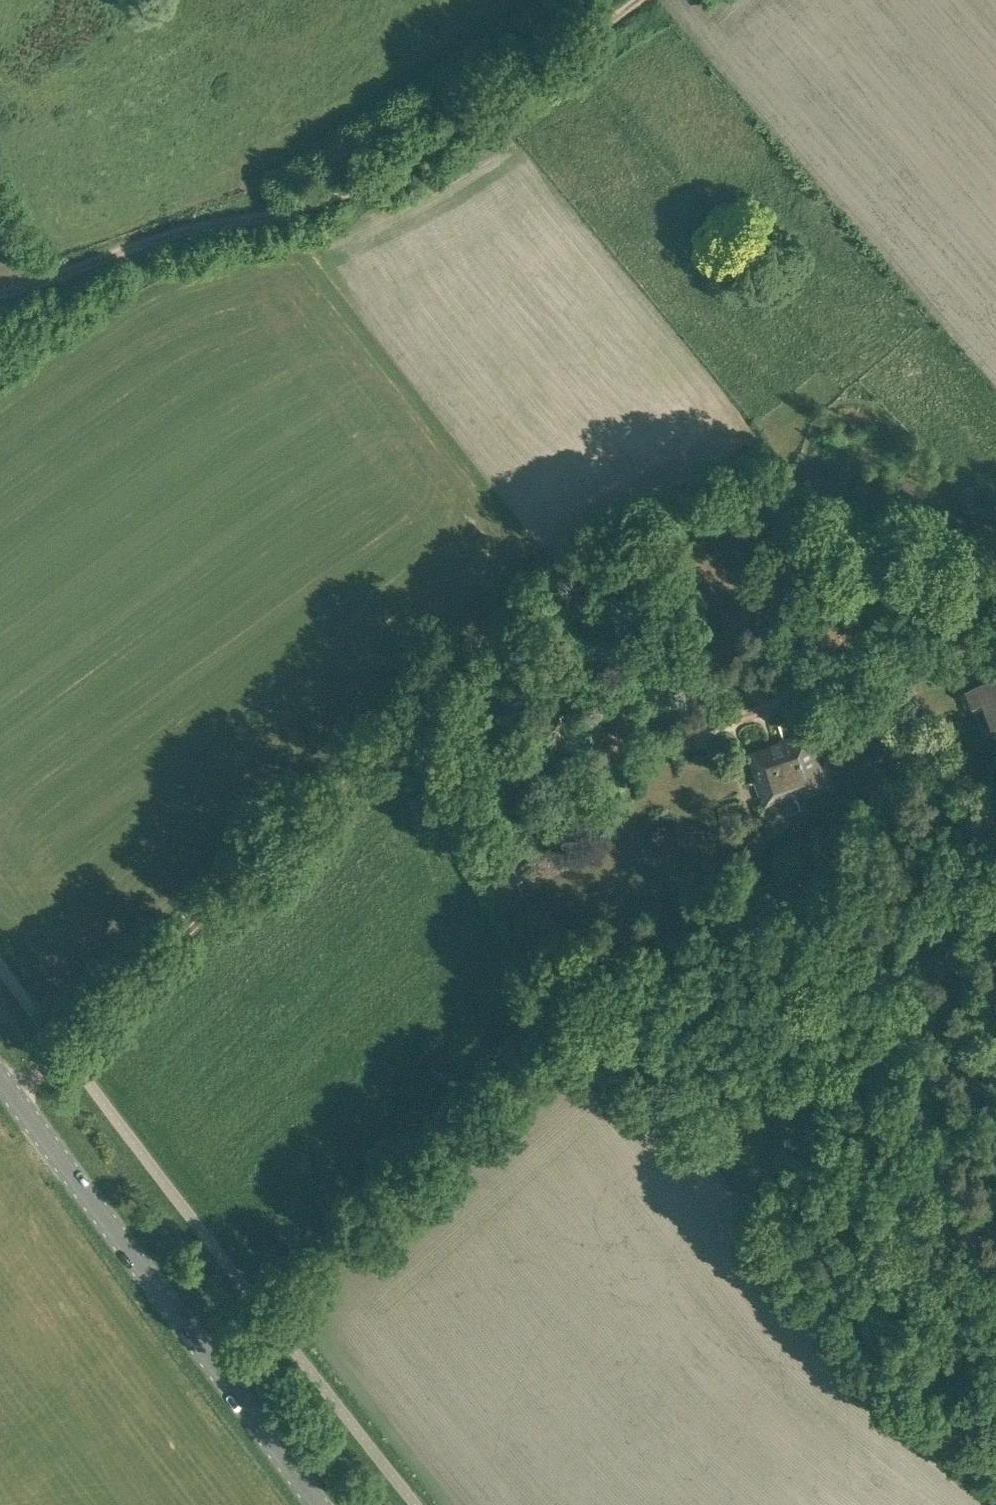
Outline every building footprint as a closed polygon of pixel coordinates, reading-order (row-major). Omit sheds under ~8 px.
[(994,728),(995,728),(995,677),(966,690),(974,707),(983,703),(994,728)] [(756,780),(765,807),(828,786),(827,782),(822,767),(818,768),(806,735),(785,742),(786,751),(770,755),(766,748),(753,752),(754,760),(760,779),(756,780)] [(508,870),(516,883),(527,876),(519,863),(508,870)]
